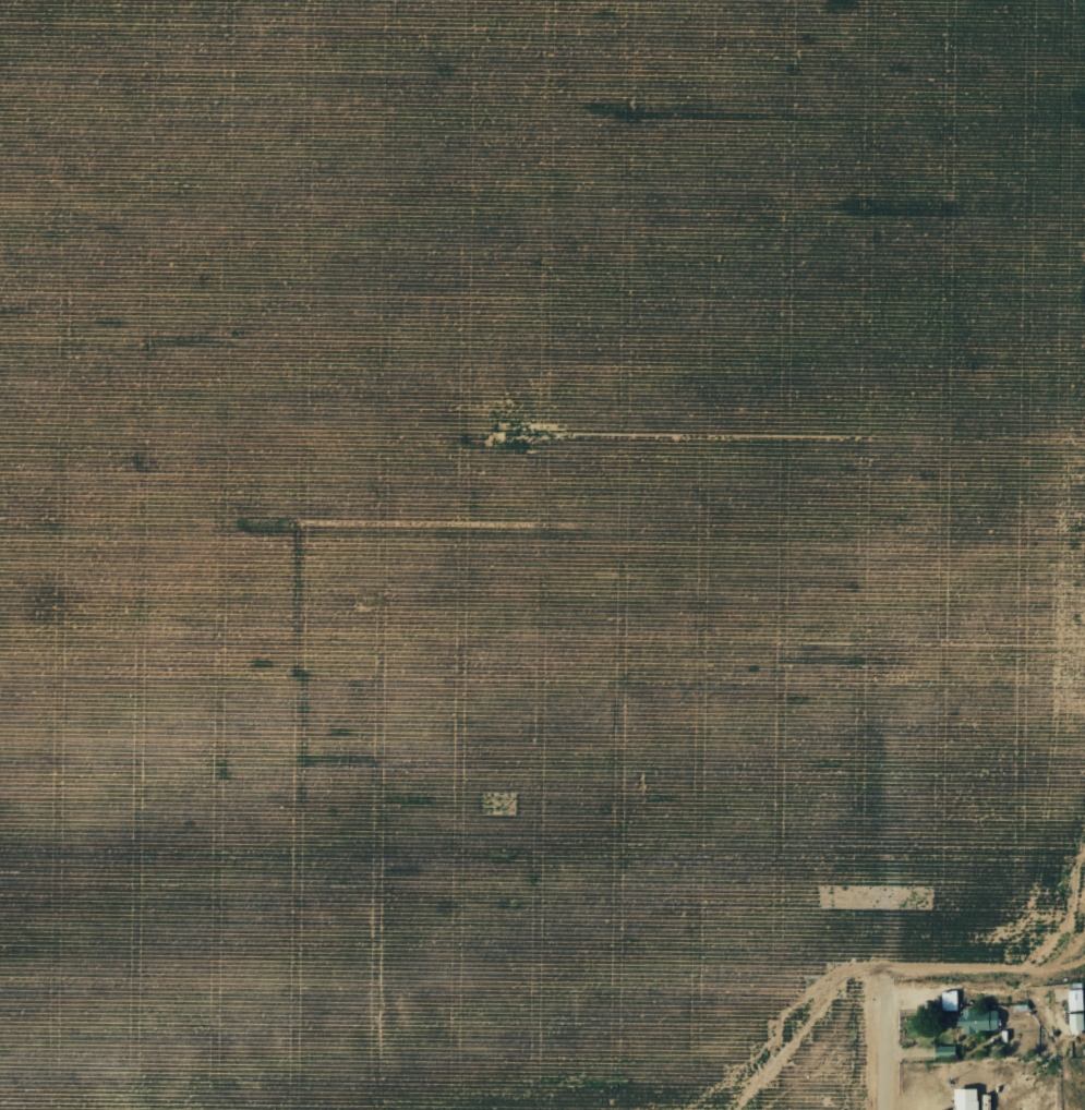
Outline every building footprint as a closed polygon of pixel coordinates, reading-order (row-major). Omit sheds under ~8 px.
[(1068,990),(1070,1030),(1084,1029),(1084,1024),(1083,989),(1068,990)] [(958,1010),(957,991),(942,991),(943,1010),(958,1010)] [(961,1032),(997,1030),(997,1009),(960,1011),(961,1032)]
